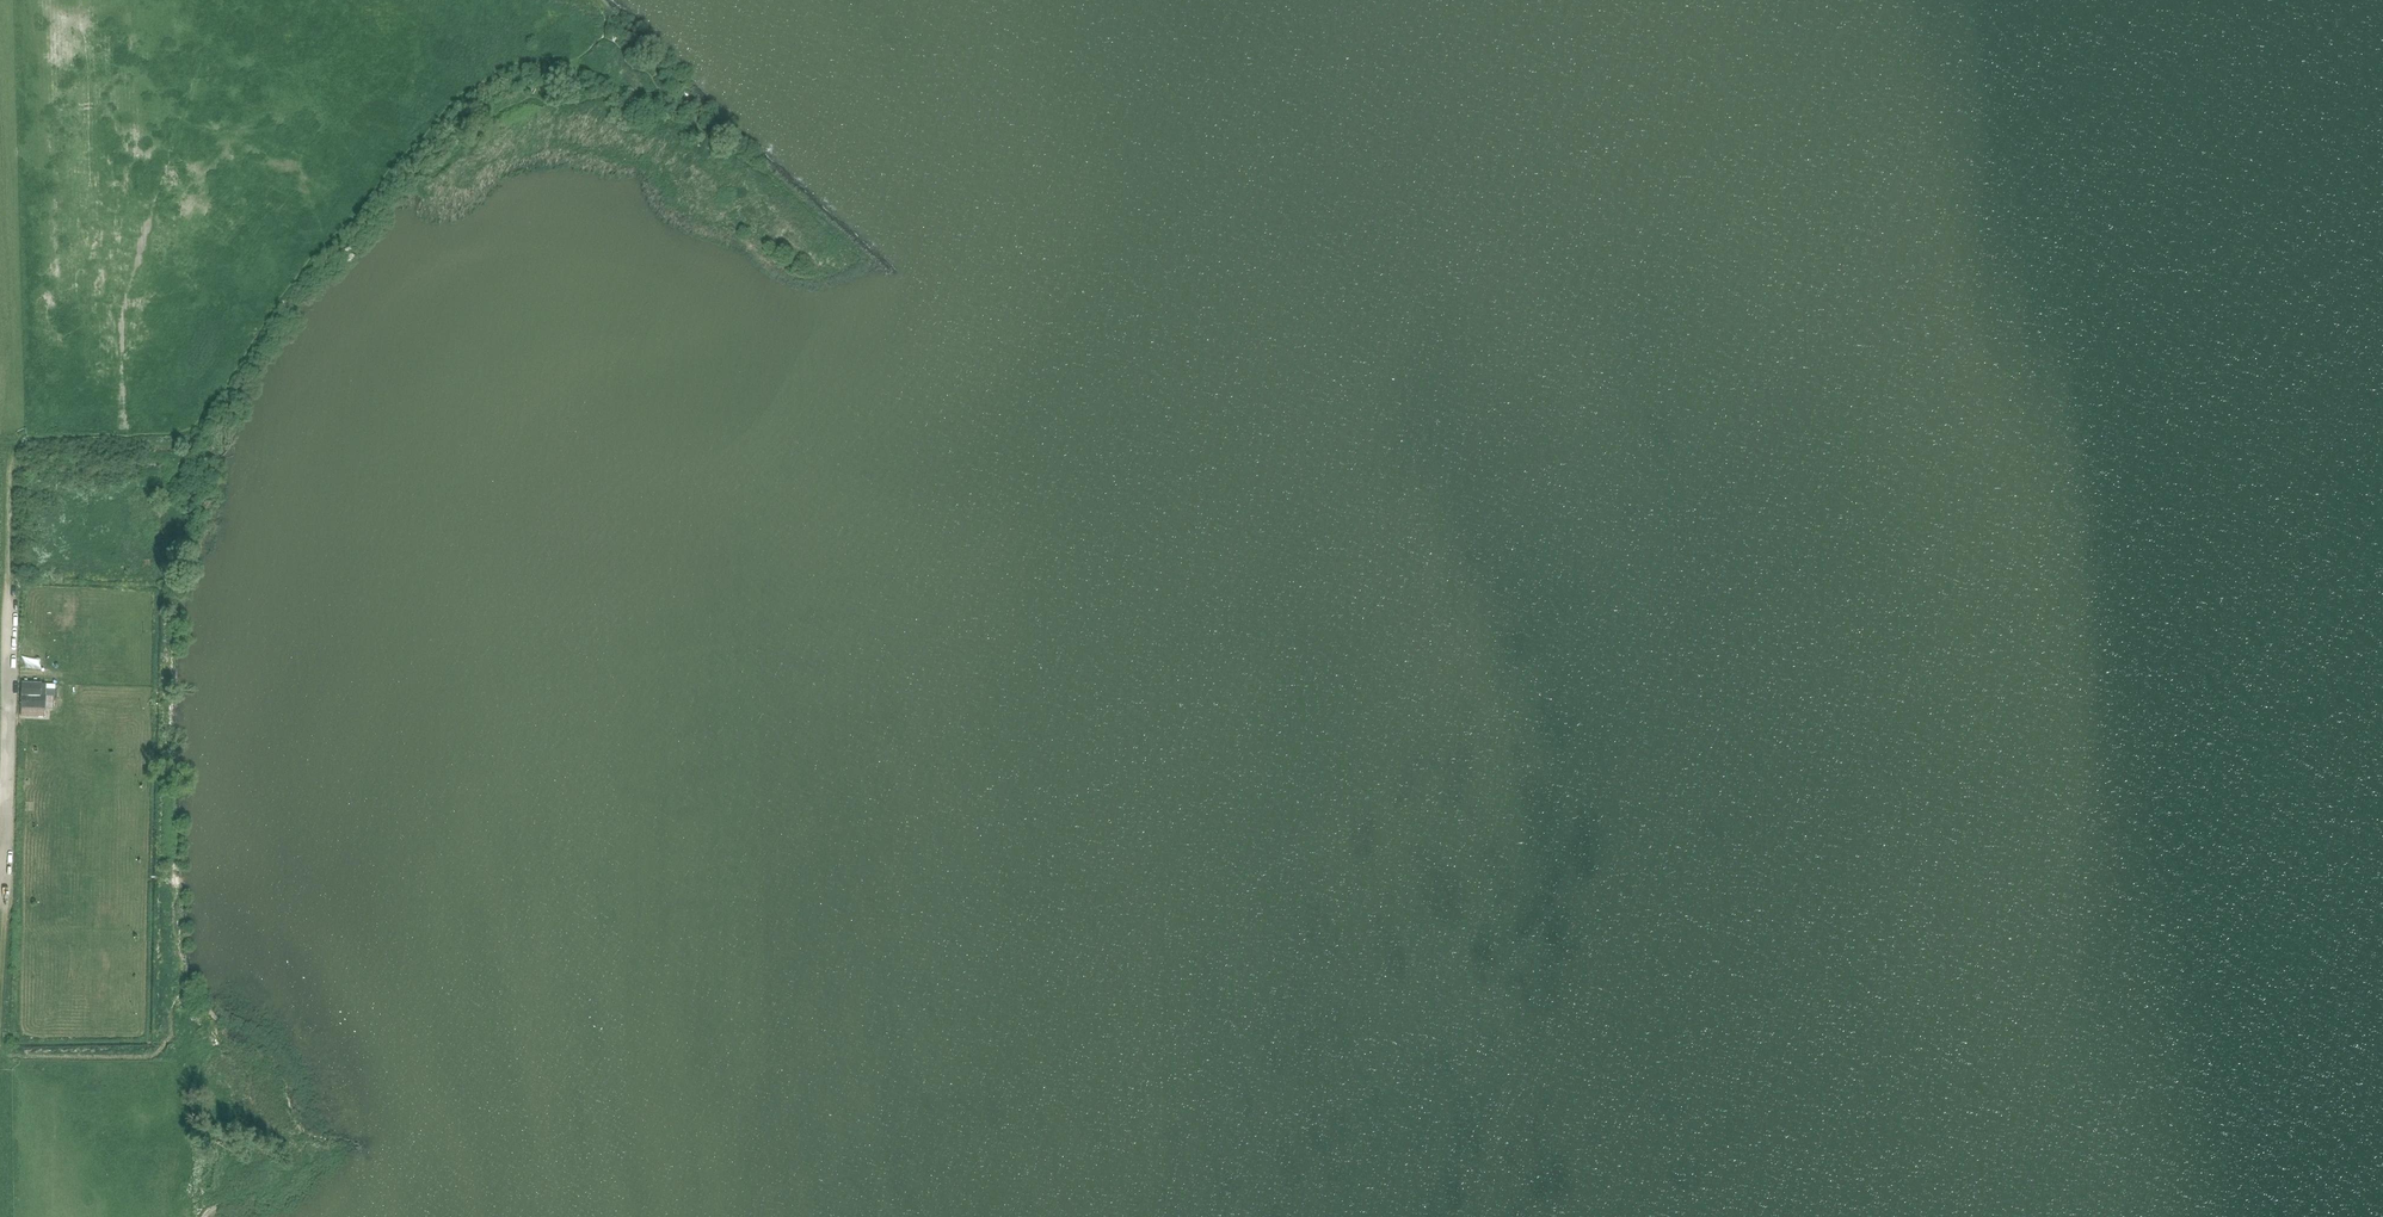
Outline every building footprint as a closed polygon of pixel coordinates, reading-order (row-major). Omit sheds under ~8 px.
[(42,683),(42,682),(22,681),(22,694),(22,715),(45,717),(45,707),(54,708),(54,695),(46,695),(46,683),(42,683)]
